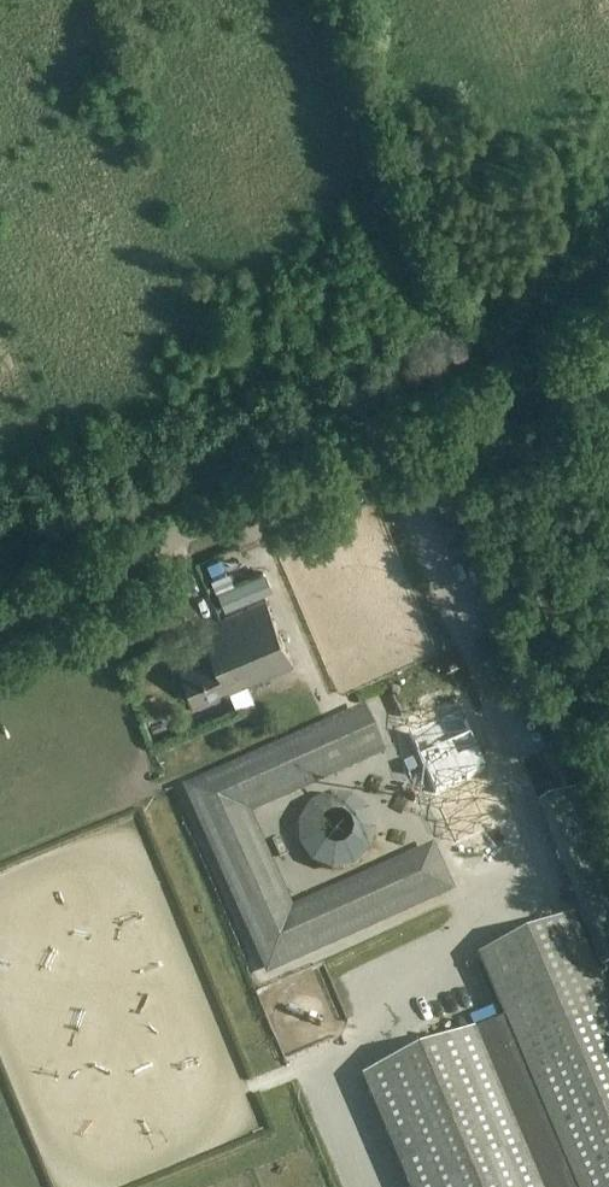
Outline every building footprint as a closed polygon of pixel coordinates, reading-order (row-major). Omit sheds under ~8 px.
[(196,703),(228,689),(237,710),(254,702),(247,684),(294,664),(266,601),(203,628),(215,655),(182,669),(196,703)] [(452,829),(510,804),(463,694),(405,719),(452,829)] [(270,968),(446,890),(430,854),(289,917),(242,812),(383,749),(367,713),(191,792),(270,968)] [(383,842),(383,836),(382,828),(380,822),(377,815),(373,810),(368,806),(361,802),(351,800),(345,800),(334,803),(327,807),(321,812),(316,819),(314,825),(312,836),(313,844),(316,851),(320,858),(324,862),(329,866),(336,869),(342,871),(351,871),(362,868),(368,865),(375,858),(378,854),(381,848),(383,842)] [(572,800),(547,810),(602,948),(608,945),(608,894),(572,800)] [(576,918),(483,958),(509,1019),(369,1080),(415,1186),(608,1186),(608,994),(576,918)]
